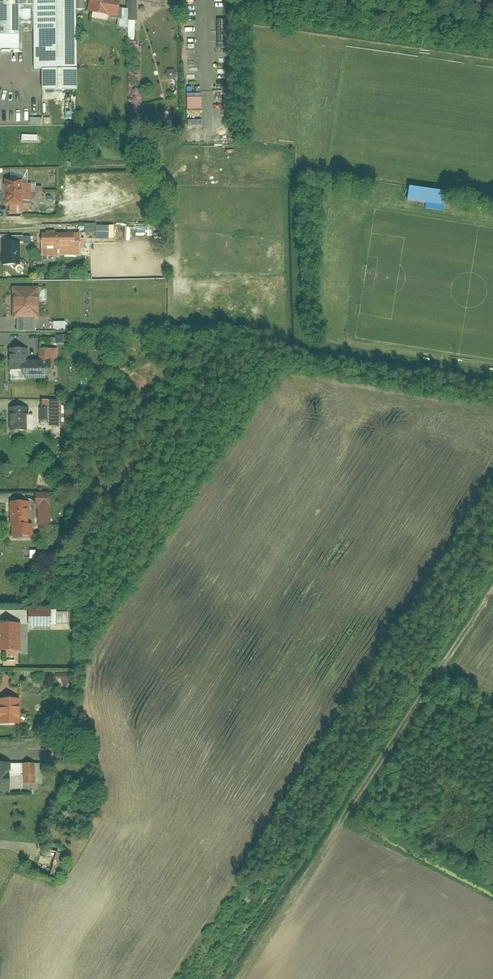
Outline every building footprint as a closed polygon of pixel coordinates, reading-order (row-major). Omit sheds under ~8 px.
[(75,71),(75,0),(0,0),(0,51),(17,51),(17,22),(32,22),(32,71),(41,71),(75,71)] [(86,12),(114,17),(117,0),(88,0),(86,12)] [(229,49),(229,20),(218,20),(218,49),(229,49)] [(41,90),(75,91),(75,71),(41,71),(41,90)] [(188,110),(203,110),(203,98),(188,98),(188,110)] [(20,184),(20,180),(3,180),(3,204),(30,204),(30,184),(20,184)] [(411,189),(410,202),(447,205),(448,192),(411,189)] [(114,240),(114,225),(86,225),(86,233),(96,233),(96,240),(114,240)] [(39,233),(40,257),(79,256),(78,233),(39,233)] [(18,265),(18,243),(0,243),(0,265),(18,265)] [(37,287),(10,287),(10,319),(37,319),(37,287)] [(48,361),(26,361),(26,349),(7,350),(8,380),(49,380),(48,361)] [(43,406),(47,406),(47,427),(63,427),(63,401),(43,401),(43,406)] [(7,432),(24,432),(24,408),(7,409),(7,432)] [(33,508),(36,508),(36,527),(49,527),(49,497),(33,497),(33,508)] [(32,524),(27,524),(28,503),(8,502),(8,528),(10,528),(10,538),(31,539),(32,524)] [(26,610),(26,628),(48,628),(48,626),(48,611),(48,610),(26,610)] [(54,611),(48,611),(48,626),(55,626),(55,624),(67,624),(67,613),(54,612),(54,611)] [(19,651),(18,624),(0,624),(0,651),(19,651)] [(19,725),(18,699),(0,699),(0,725),(19,725)] [(57,853),(53,877),(63,878),(67,854),(57,853)]
